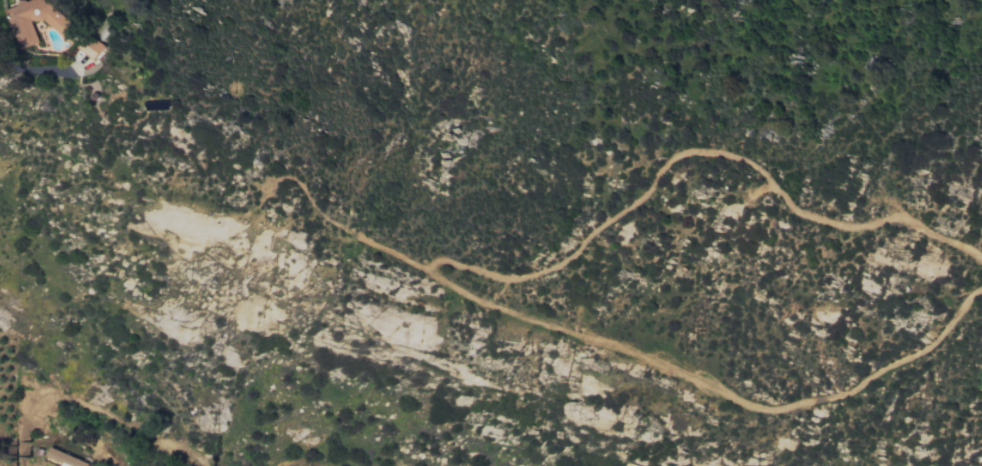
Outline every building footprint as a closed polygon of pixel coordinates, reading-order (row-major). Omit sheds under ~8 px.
[(33,23),(43,19),(66,38),(77,25),(47,0),(31,0),(26,2),(24,0),(21,0),(16,6),(6,10),(21,50),(40,42),(33,23)] [(105,46),(100,42),(114,25),(104,17),(78,48),(94,60),(105,46)] [(63,462),(61,465),(88,465),(89,463),(51,447),(47,456),(63,462)]
